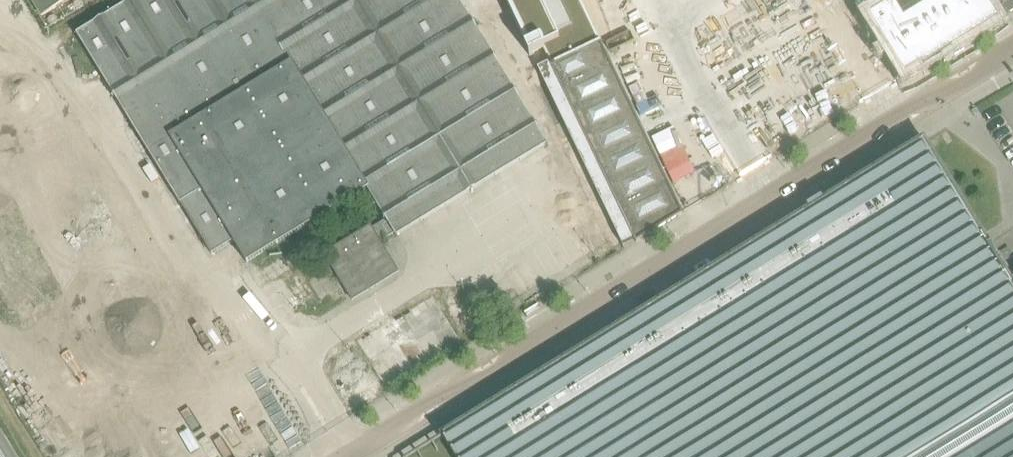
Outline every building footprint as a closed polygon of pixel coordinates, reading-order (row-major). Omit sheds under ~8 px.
[(80,0),(33,0),(42,16),(40,17),(48,30),(85,8),(80,0)] [(76,31),(211,254),(234,241),(247,263),(368,189),(387,220),(326,256),(349,293),(364,284),(367,289),(383,279),(379,274),(394,265),(379,240),(394,231),(397,237),(548,144),(460,0),(128,0),(76,31)] [(765,2),(780,26),(774,30),(774,31),(780,27),(795,51),(801,61),(788,69),(810,106),(800,112),(800,113),(811,107),(815,114),(841,98),(844,104),(844,103),(845,103),(841,98),(867,82),(844,45),(834,29),(840,25),(825,0),(763,0),(765,2)] [(869,17),(904,74),(904,75),(905,77),(999,19),(997,17),(987,0),(934,0),(904,18),(901,14),(894,4),(894,3),(887,7),(886,6),(869,17)] [(894,4),(901,14),(908,10),(902,0),(900,0),(894,4)] [(908,10),(915,6),(912,0),(902,0),(908,10)] [(1012,11),(1012,0),(999,0),(1008,14),(1012,11)] [(637,242),(683,214),(582,4),(534,28),(550,62),(635,238),(637,242)] [(550,62),(538,68),(622,244),(635,238),(550,62)] [(1012,283),(1001,265),(994,255),(982,235),(924,140),(443,436),(443,437),(444,437),(444,438),(445,438),(451,448),(452,450),(456,456),(957,456),(1012,423),(1012,282),(1012,283)] [(358,403),(463,343),(433,291),(328,352),(358,403)] [(14,405),(14,408),(16,409),(17,409),(20,414),(19,415),(20,421),(21,422),(22,421),(24,423),(24,424),(25,424),(25,425),(26,425),(26,429),(25,429),(25,430),(28,432),(31,434),(32,433),(35,439),(34,439),(35,446),(36,447),(37,446),(39,448),(39,449),(40,449),(40,450),(41,450),(41,453),(40,453),(40,454),(43,456),(44,456),(97,456),(82,432),(67,408),(64,403),(68,400),(92,385),(110,374),(147,351),(151,357),(166,381),(181,406),(196,430),(211,455),(212,456),(265,456),(265,452),(264,451),(263,452),(261,450),(260,449),(260,448),(259,448),(259,445),(260,445),(260,444),(254,440),(253,440),(250,435),(250,434),(250,431),(250,427),(249,427),(248,428),(245,426),(246,425),(245,424),(245,423),(244,424),(244,420),(245,420),(245,419),(239,415),(238,416),(235,410),(235,406),(235,403),(234,402),(233,403),(230,401),(231,400),(230,400),(230,399),(229,399),(229,396),(230,396),(230,395),(224,391),(223,391),(220,386),(220,385),(220,382),(220,378),(219,378),(218,378),(215,377),(216,376),(215,375),(215,374),(214,375),(214,371),(215,371),(215,370),(209,366),(208,367),(205,361),(205,357),(205,354),(204,353),(203,354),(200,352),(201,351),(200,351),(200,350),(199,350),(199,347),(200,347),(199,345),(194,342),(193,342),(190,337),(190,336),(190,333),(190,329),(189,329),(188,329),(185,328),(186,327),(185,326),(185,325),(184,325),(184,322),(185,322),(184,321),(179,317),(178,318),(174,312),(175,312),(175,309),(172,308),(140,328),(107,348),(70,371),(51,382),(14,405)] [(233,399),(270,453),(297,434),(261,381),(233,399)] [(957,456),(1012,456),(1012,423),(957,456)]
